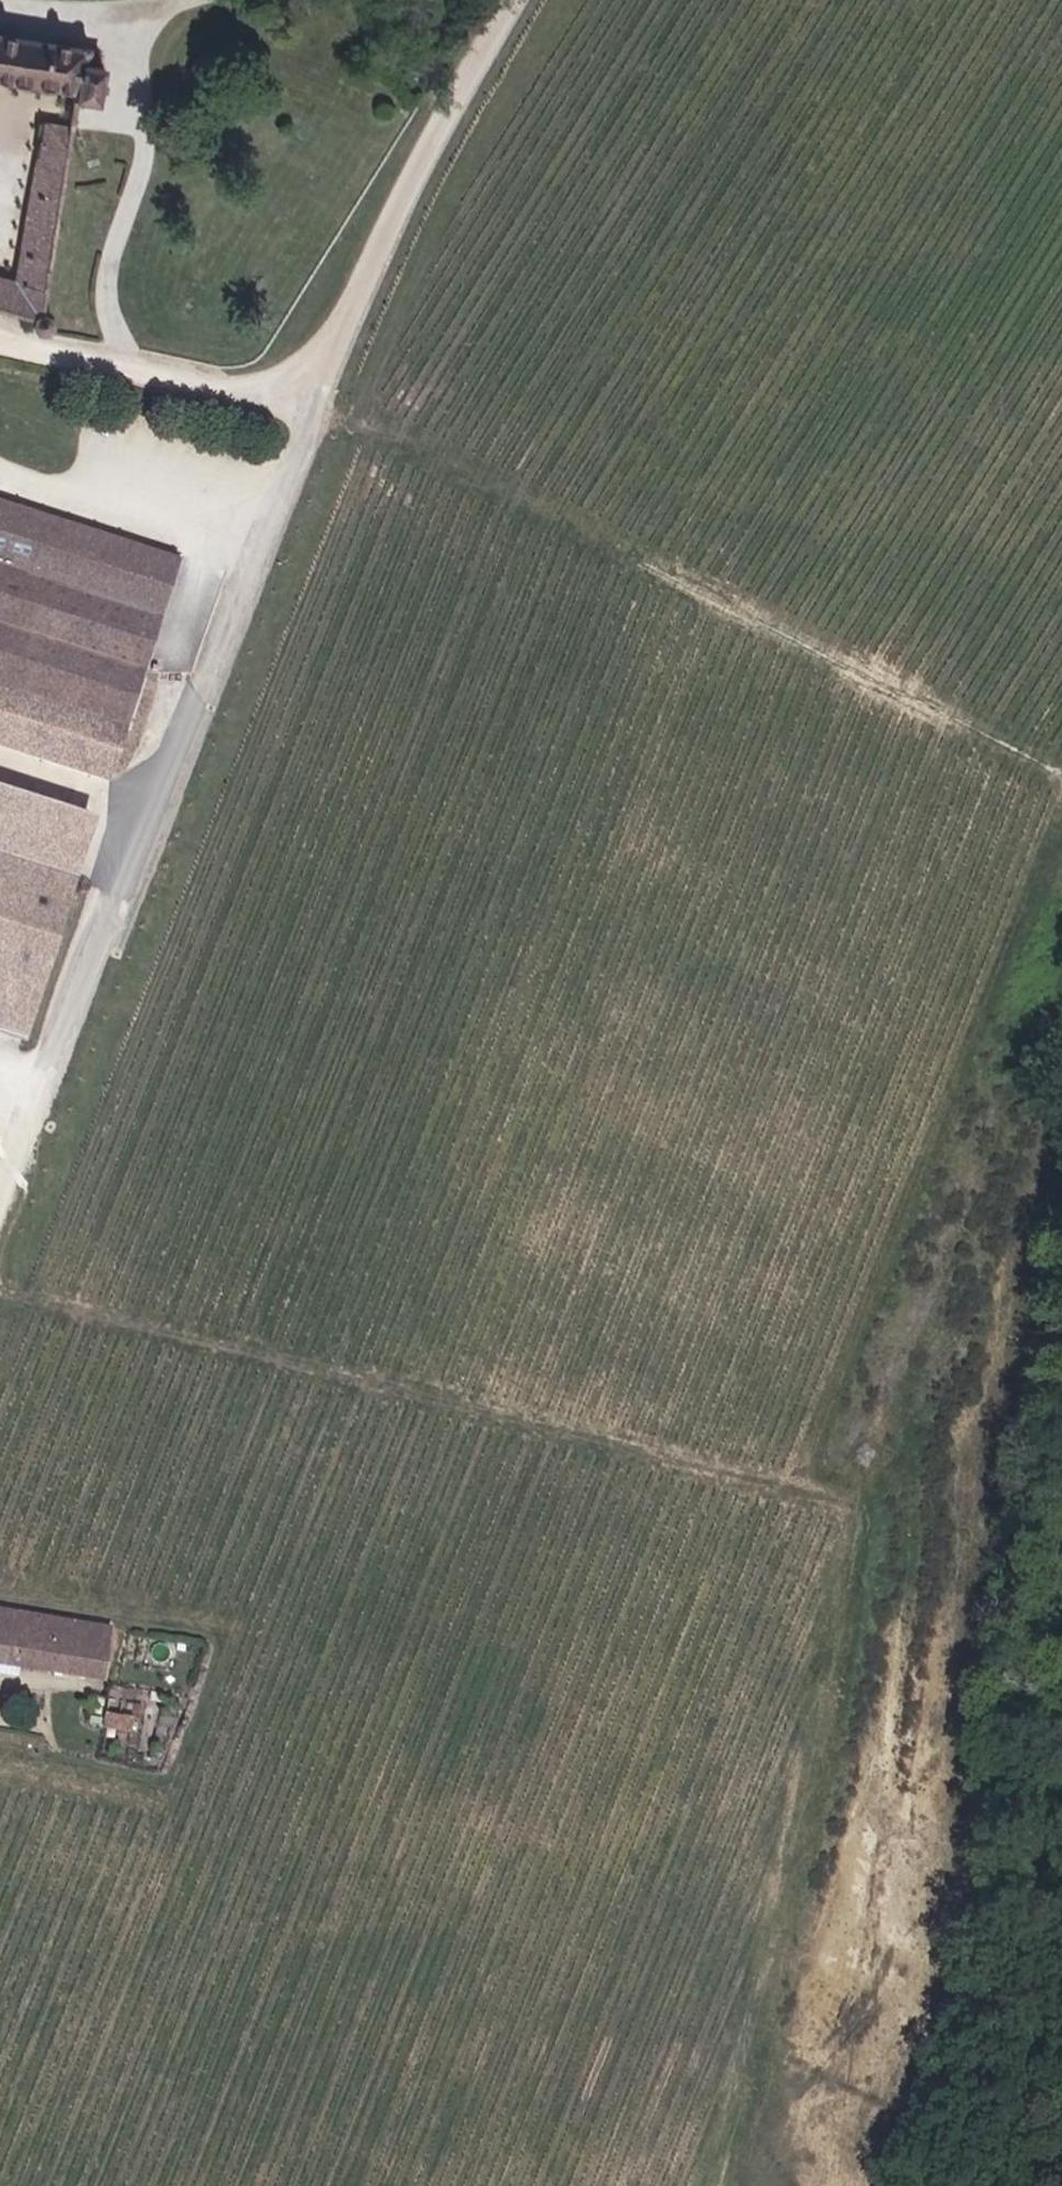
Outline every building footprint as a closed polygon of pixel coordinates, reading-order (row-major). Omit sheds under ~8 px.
[(81,103),(99,105),(103,69),(87,66),(89,48),(0,35),(0,84),(81,103)] [(38,323),(47,338),(60,327),(78,332),(86,260),(79,259),(81,239),(57,234),(76,132),(45,128),(17,280),(0,275),(0,313),(38,323)] [(118,736),(176,561),(0,503),(0,697),(118,736)] [(2,994),(8,975),(54,988),(105,811),(0,781),(0,993),(2,994)] [(78,1678),(84,1638),(108,1642),(110,1625),(0,1606),(0,1665),(78,1678)] [(108,1642),(84,1638),(78,1678),(102,1682),(108,1642)] [(108,1712),(106,1725),(131,1728),(133,1715),(108,1712)]
